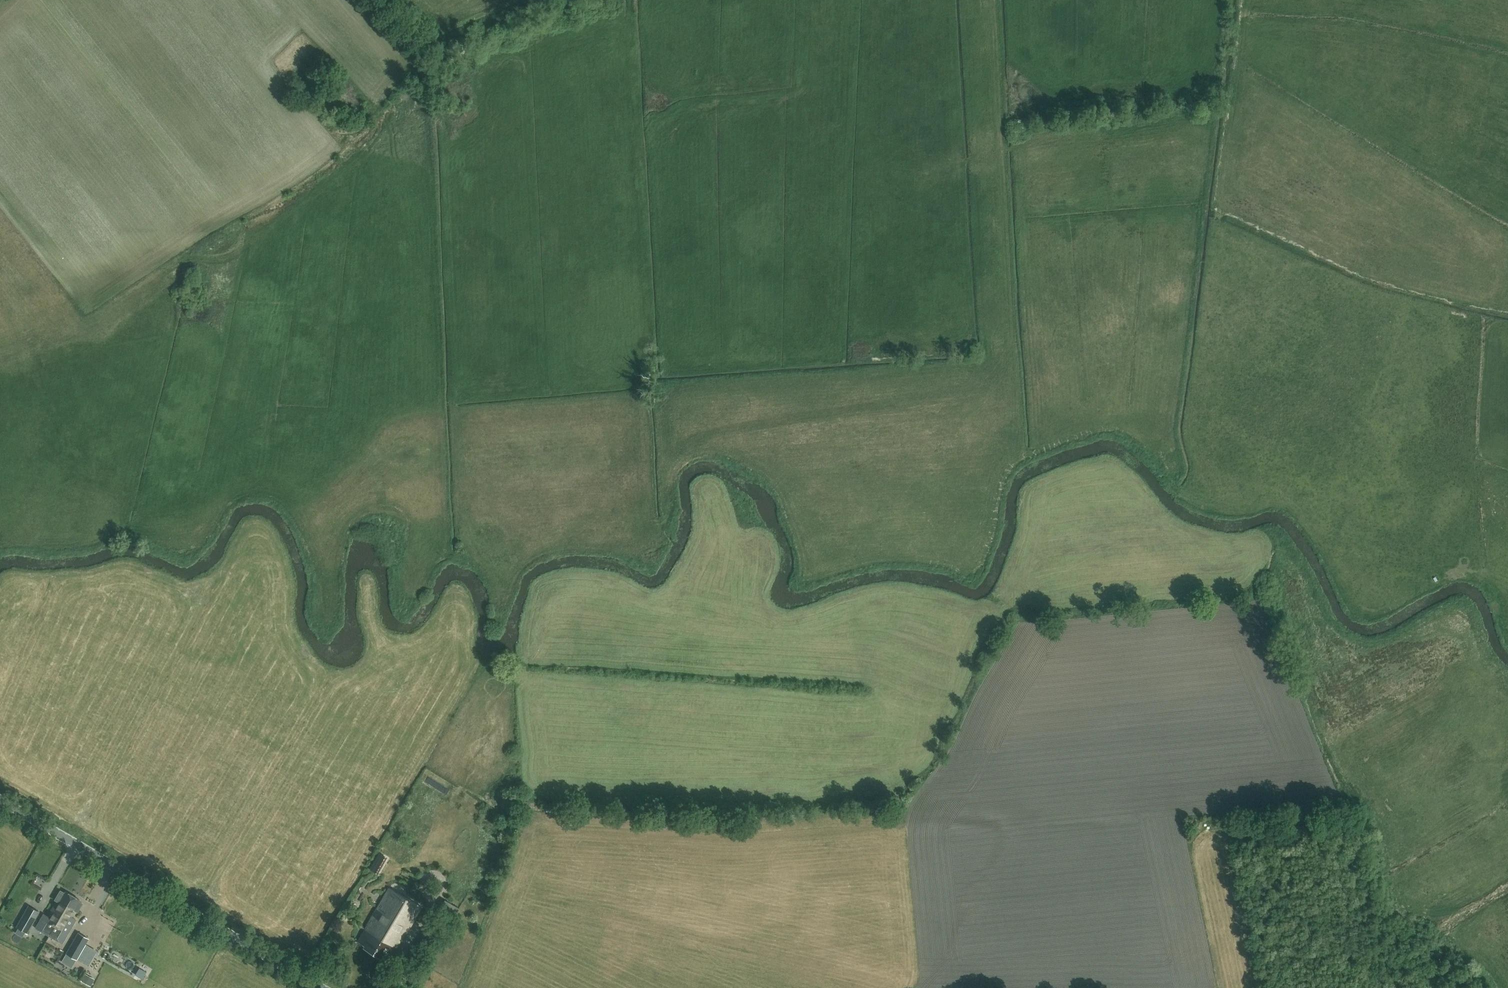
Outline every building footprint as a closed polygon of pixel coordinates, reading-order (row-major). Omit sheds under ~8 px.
[(389,960),(421,906),(390,888),(358,941),(365,945),(363,947),(381,957),(383,956),(389,960)] [(49,935),(72,895),(65,891),(64,892),(60,890),(55,900),(56,900),(47,916),(43,914),(35,928),(49,935)] [(79,899),(72,895),(49,935),(62,943),(76,920),(71,917),(72,914),(73,915),(75,911),(77,912),(82,903),(78,900),(79,899)] [(40,911),(29,905),(28,905),(16,926),(27,933),(40,911)] [(89,938),(85,936),(78,932),(65,954),(72,958),(77,960),(89,938)] [(86,965),(91,956),(82,951),(78,960),(86,965)] [(135,974),(142,979),(147,972),(139,967),(135,974)] [(94,979),(85,974),(82,981),(90,986),(94,979)]
